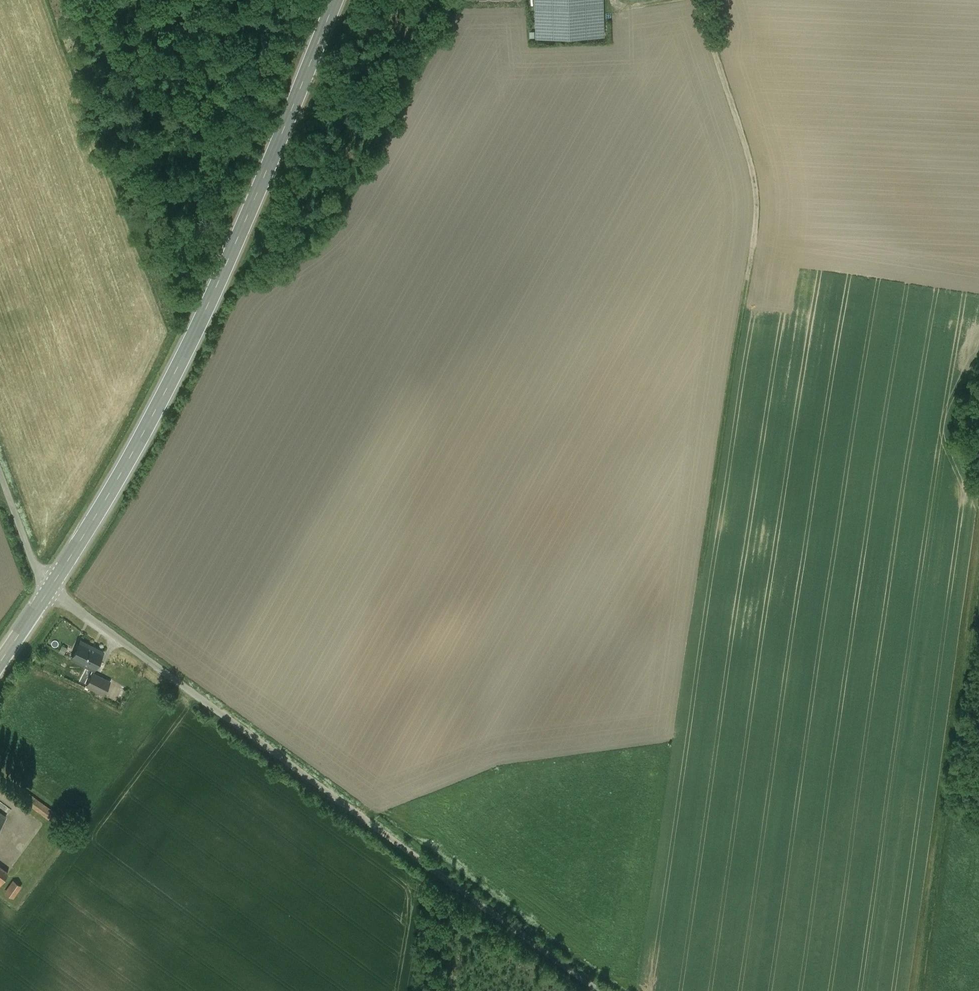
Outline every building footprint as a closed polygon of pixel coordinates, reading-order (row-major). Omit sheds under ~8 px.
[(537,38),(603,36),(602,0),(537,0),(537,38)] [(102,651),(80,641),(72,658),(93,668),(102,651)] [(110,682),(92,673),(86,685),(104,694),(110,682)] [(18,897),(25,884),(15,878),(8,892),(18,897)]
